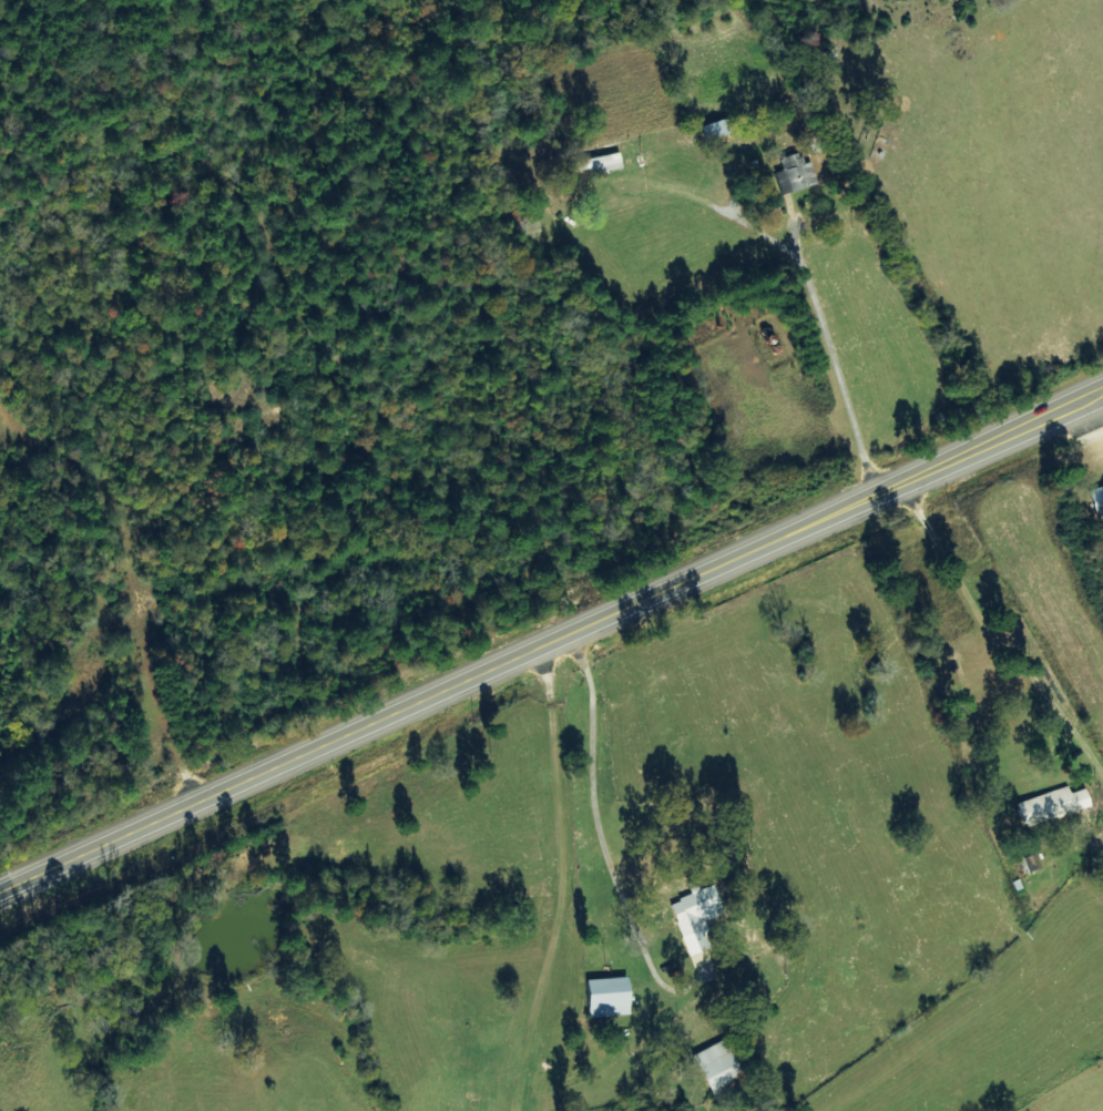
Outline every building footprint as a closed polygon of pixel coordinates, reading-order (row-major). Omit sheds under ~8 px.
[(812,162),(804,164),(801,153),(781,159),(784,171),(774,174),(781,196),(819,185),(812,162)] [(577,173),(623,170),(622,156),(576,159),(577,173)] [(1100,522),(1102,521),(1102,487),(1090,491),(1100,522)] [(1018,802),(1025,827),(1091,810),(1086,789),(1070,794),(1068,788),(1018,802)] [(725,915),(716,886),(700,890),(697,880),(689,883),(693,896),(672,903),(689,958),(711,951),(706,933),(709,932),(706,921),(725,915)] [(591,1017),(633,1016),(632,979),(590,980),(591,1017)] [(695,1054),(717,1104),(739,1095),(736,1090),(750,1084),(730,1039),(695,1054)]
